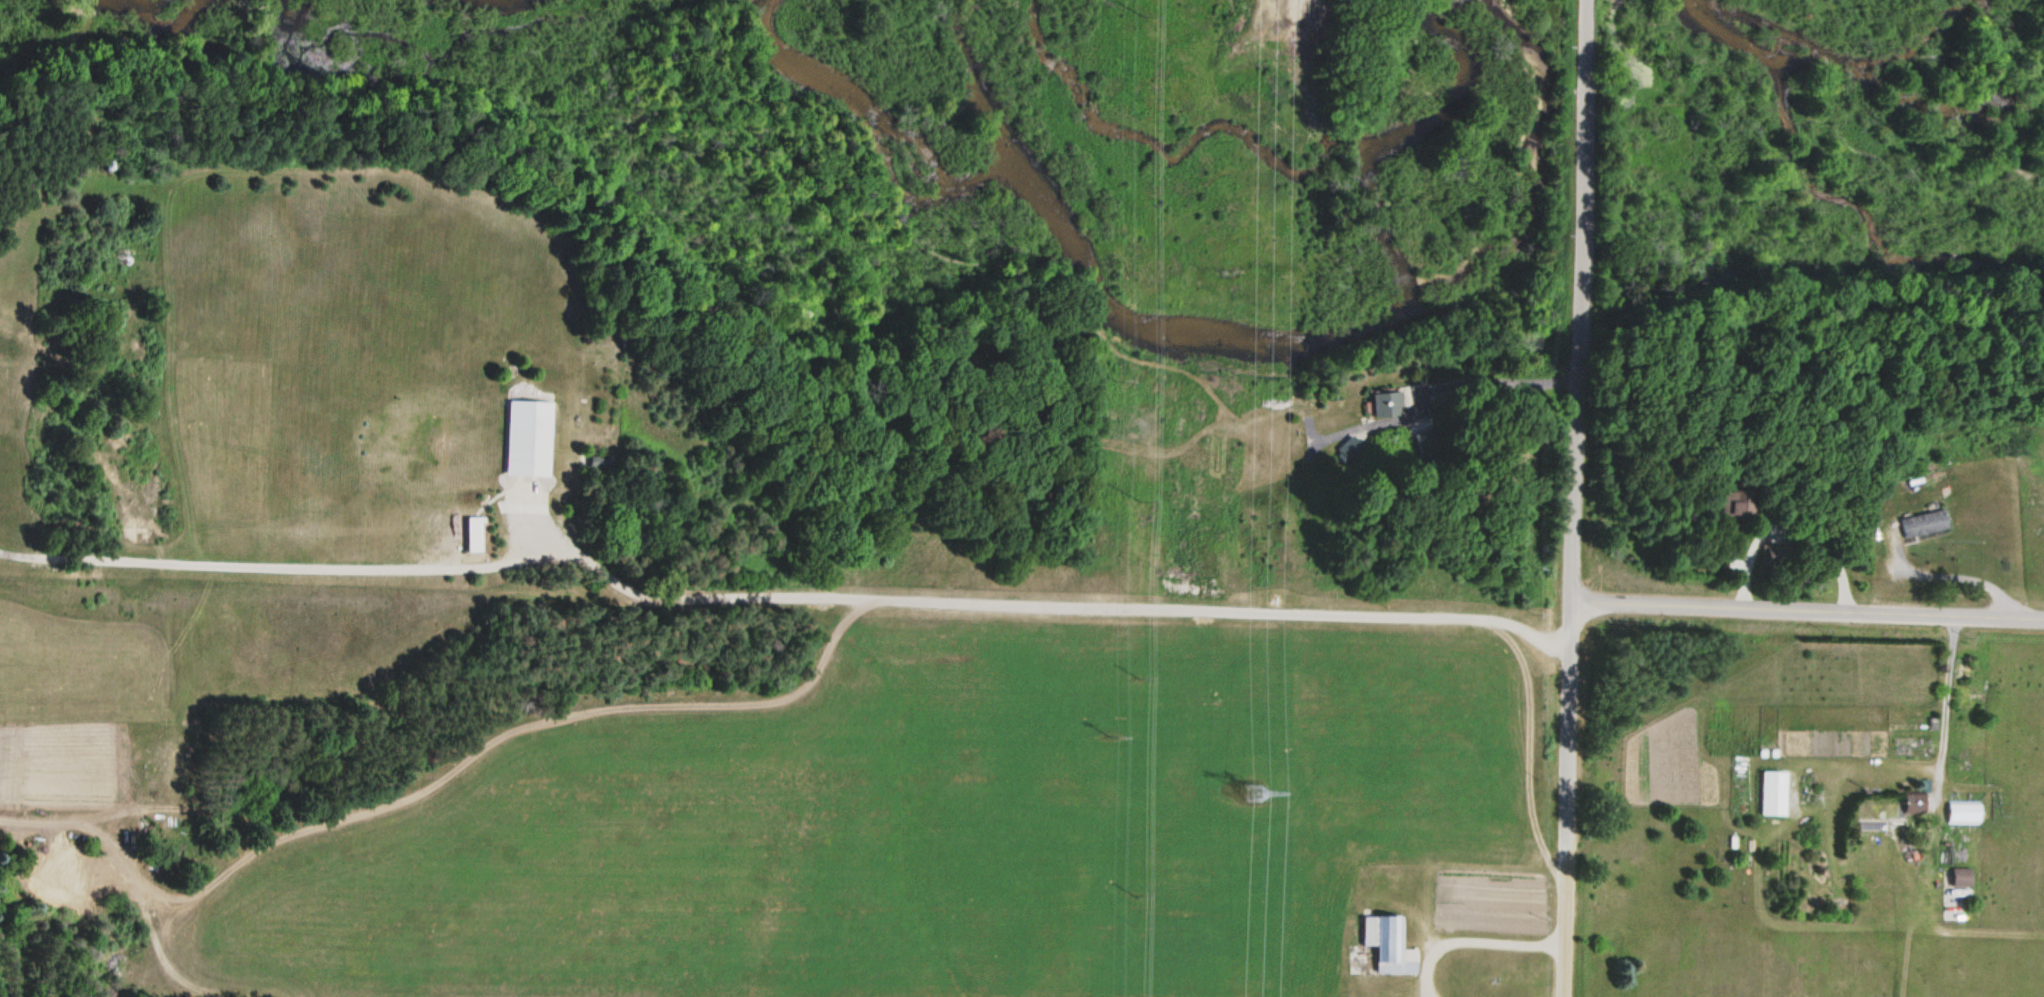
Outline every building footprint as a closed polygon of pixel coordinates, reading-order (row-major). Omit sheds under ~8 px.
[(551,478),(553,402),(509,401),(507,477),(551,478)] [(1902,539),(1951,530),(1947,509),(1898,519),(1902,539)] [(1789,817),(1789,772),(1763,772),(1763,817),(1789,817)] [(1984,825),(1984,802),(1948,802),(1948,825),(1984,825)] [(1364,916),(1363,947),(1378,947),(1378,975),(1418,975),(1418,951),(1404,950),(1405,916),(1364,916)]
